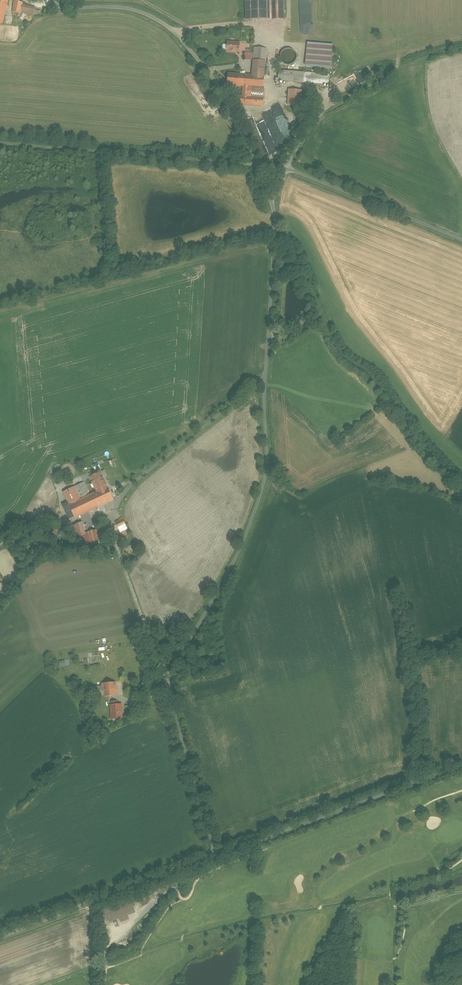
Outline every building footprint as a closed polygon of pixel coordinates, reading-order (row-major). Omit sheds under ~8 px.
[(8,0),(0,0),(0,25),(2,25),(8,0)] [(249,20),(249,22),(282,22),(282,0),(249,0),(249,20)] [(23,4),(13,2),(11,13),(21,15),(21,14),(33,17),(34,8),(23,6),(23,4)] [(240,42),(228,42),(227,52),(240,52),(240,42)] [(331,68),(332,44),(306,42),(304,66),(331,68)] [(252,61),(251,75),(228,74),(227,86),(236,87),(242,87),(242,96),(238,96),(234,95),(234,105),(239,105),(263,107),(263,97),(249,96),(249,87),(263,88),(263,85),(267,49),(254,48),(253,53),(252,61)] [(294,55),(292,53),(289,51),(286,51),(283,52),(281,54),(279,57),(279,60),(280,63),(282,65),(284,66),(288,67),(291,66),(293,64),(294,61),(295,58),(294,55)] [(252,61),(253,53),(245,52),(244,61),(252,61)] [(213,66),(214,72),(234,69),(234,63),(213,66)] [(277,73),(276,83),(327,86),(328,75),(302,74),(302,75),(277,73)] [(193,76),(187,80),(197,95),(203,91),(193,76)] [(300,92),(287,92),(286,107),(300,107),(300,103),(300,92)] [(75,516),(76,518),(116,499),(105,477),(109,475),(106,469),(91,476),(98,491),(90,494),(84,482),(64,492),(68,501),(75,516)] [(70,518),(75,516),(68,501),(63,504),(70,518)] [(125,518),(117,522),(123,538),(131,534),(125,518)] [(85,532),(83,523),(74,525),(77,536),(83,535),(85,544),(103,540),(101,529),(85,532)] [(138,549),(136,547),(134,545),(131,545),(128,546),(125,548),(124,551),(124,554),(124,557),(127,559),(129,560),(132,561),(135,560),(138,558),(139,555),(139,552),(138,549)] [(118,695),(116,682),(103,683),(103,686),(104,686),(105,696),(118,695)] [(105,696),(104,686),(103,686),(95,686),(96,696),(101,696),(105,696)] [(124,718),(123,703),(119,704),(118,700),(111,701),(112,704),(111,704),(112,719),(124,718)] [(108,719),(105,710),(99,712),(97,713),(101,722),(108,719)] [(131,899),(105,909),(110,922),(120,918),(122,922),(130,919),(129,915),(136,912),(131,899)]
